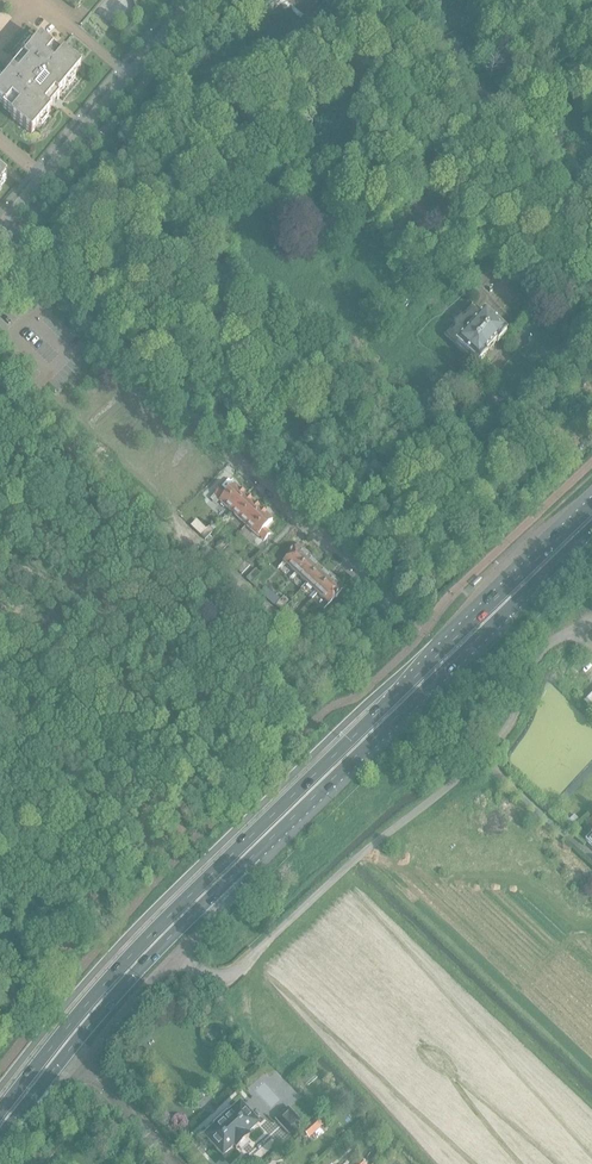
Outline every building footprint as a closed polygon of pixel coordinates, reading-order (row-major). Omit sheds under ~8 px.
[(325,2),(315,14),(326,24),(333,15),(330,6),(325,2)] [(80,66),(56,45),(53,49),(52,48),(51,50),(39,40),(34,46),(29,42),(23,50),(28,54),(24,59),(22,57),(10,72),(12,73),(4,82),(0,79),(0,103),(4,106),(2,108),(12,116),(10,117),(31,135),(50,112),(48,111),(60,97),(58,96),(82,68),(80,66)] [(125,210),(119,204),(112,212),(119,218),(125,210)] [(473,305),(445,335),(478,366),(486,357),(485,356),(496,343),(498,344),(506,335),(473,305)] [(232,514),(248,497),(235,485),(228,493),(222,488),(215,496),(220,501),(220,502),(232,514)] [(232,514),(245,526),(260,509),(248,497),(232,514)] [(273,521),(260,509),(245,526),(258,538),(254,542),(259,547),(271,535),(265,529),(273,521)] [(209,527),(206,530),(202,526),(196,532),(200,536),(205,540),(213,531),(209,527)] [(220,554),(228,545),(224,541),(215,550),(220,554)] [(291,553),(289,555),(289,556),(283,562),(295,574),(309,558),(311,557),(299,546),(291,554),(291,553)] [(309,558),(295,574),(306,584),(320,569),(309,558)] [(241,575),(250,566),(245,562),(237,571),(241,575)] [(331,579),(320,569),(306,584),(317,594),(331,579)] [(251,584),(259,575),(255,570),(246,579),(251,584)] [(333,577),(331,579),(317,594),(329,605),(335,598),(336,599),(338,597),(337,596),(345,588),(333,577)] [(267,599),(272,594),(265,587),(260,593),(267,599)] [(280,601),(272,594),(267,599),(275,606),(280,601)] [(280,611),(288,601),(283,597),(275,606),(280,611)] [(286,617),(295,607),(290,603),(281,612),(286,617)] [(292,622),(296,616),(291,612),(286,617),(292,622)] [(302,621),(296,616),(292,622),(297,627),(302,621)] [(309,638),(317,628),(313,624),(304,633),(309,638)] [(202,1137),(223,1160),(234,1150),(236,1152),(252,1138),(249,1135),(260,1125),(239,1102),(228,1113),(213,1126),(202,1137)] [(302,1123),(288,1109),(276,1120),(289,1135),(302,1123)] [(320,1115),(303,1131),(309,1138),(327,1123),(320,1115)] [(361,1130),(359,1128),(348,1140),(354,1146),(363,1135),(360,1132),(361,1130)]
